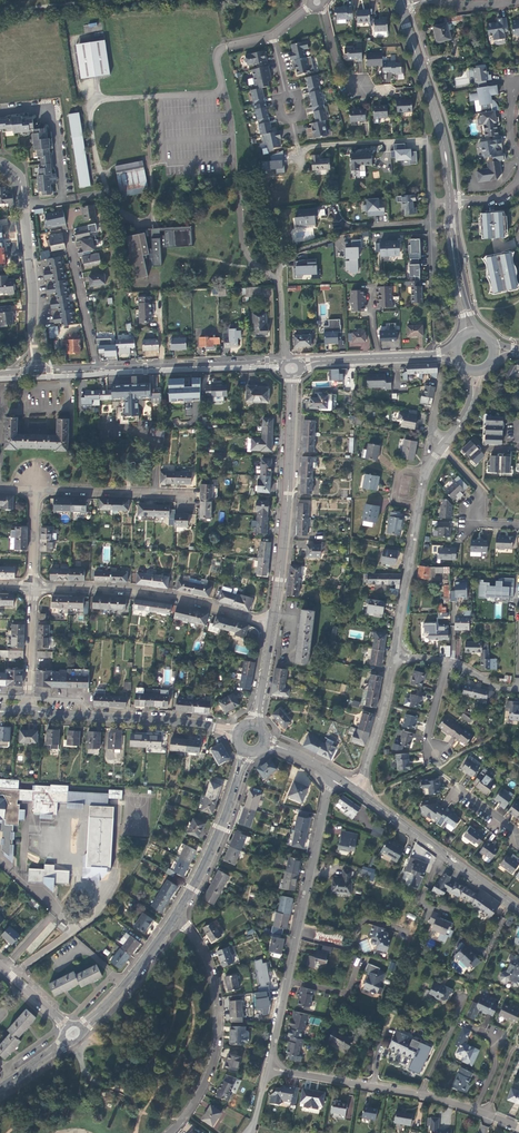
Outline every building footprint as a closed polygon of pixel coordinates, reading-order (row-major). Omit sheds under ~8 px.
[(348,19),(354,19),(353,6),(344,7),(334,7),(335,13),(336,13),(337,19),(348,18),(348,19)] [(358,22),(371,22),(370,9),(363,10),(357,10),(358,22)] [(452,24),(452,25),(460,23),(458,16),(457,16),(450,17),(446,18),(448,25),(452,24)] [(381,19),(375,19),(375,34),(376,35),(377,35),(387,35),(388,33),(388,30),(389,30),(388,18),(381,19)] [(451,39),(451,38),(448,25),(446,18),(442,18),(443,24),(434,27),(436,34),(435,34),(437,43),(451,39)] [(508,31),(506,18),(498,19),(499,23),(495,24),(494,23),(487,24),(489,36),(494,36),(494,40),(505,39),(504,32),(508,31)] [(105,47),(104,40),(75,45),(76,51),(105,47)] [(291,61),(292,61),(306,57),(304,49),(309,48),(307,41),(291,45),(293,52),(293,54),(289,55),(290,57),(291,61)] [(358,61),(363,60),(362,41),(357,41),(358,47),(345,47),(346,53),(348,53),(348,59),(353,58),(358,58),(358,61)] [(105,47),(76,51),(80,79),(85,79),(110,75),(105,47)] [(258,68),(269,66),(267,60),(265,60),(265,58),(266,58),(267,57),(266,54),(265,51),(246,55),(246,57),(245,59),(246,62),(248,64),(248,65),(253,64),(254,65),(257,64),(258,68)] [(380,66),(383,66),(383,60),(383,53),(366,54),(367,66),(374,66),(380,65),(380,66)] [(314,68),(311,56),(306,57),(292,61),(293,66),(296,65),(296,69),(297,72),(298,75),(310,72),(309,69),(314,68)] [(396,60),(383,60),(383,66),(384,72),(389,72),(392,72),(392,73),(398,73),(399,74),(404,74),(403,67),(401,67),(401,63),(396,63),(396,60)] [(269,66),(258,68),(253,70),(255,78),(253,78),(256,89),(263,88),(269,86),(269,82),(272,81),(272,77),(269,78),(269,74),(271,74),(270,71),(269,66)] [(478,82),(486,81),(492,80),(491,75),(487,75),(486,67),(476,68),(474,69),(475,77),(474,77),(475,82),(478,82)] [(317,75),(306,78),(307,84),(308,84),(309,86),(312,98),(312,101),(311,101),(313,108),(314,107),(315,112),(316,116),(315,116),(316,122),(325,120),(327,120),(317,75)] [(482,113),(495,111),(499,110),(499,109),(498,109),(498,108),(498,107),(497,106),(497,105),(496,104),(496,103),(495,103),(495,102),(491,102),(491,100),(491,99),(491,98),(492,98),(491,98),(491,97),(491,96),(490,96),(490,95),(498,94),(497,85),(478,88),(479,92),(482,91),(482,93),(470,95),(471,101),(480,99),(482,113)] [(256,89),(251,90),(254,105),(265,103),(264,96),(263,94),(264,94),(263,88),(256,89)] [(400,100),(397,101),(398,112),(413,111),(412,100),(400,100)] [(265,103),(254,105),(258,120),(269,118),(270,117),(268,111),(267,112),(267,108),(265,103)] [(381,106),(374,106),(375,118),(375,123),(379,123),(381,122),(381,118),(388,118),(388,106),(381,106)] [(357,110),(350,111),(350,121),(366,120),(366,110),(357,110)] [(496,118),(495,111),(482,113),(480,113),(480,119),(478,119),(479,126),(484,125),(485,137),(498,135),(497,125),(500,125),(498,117),(496,118)] [(79,188),(87,186),(84,170),(75,113),(68,114),(79,188)] [(79,113),(75,113),(84,170),(87,186),(91,185),(79,113)] [(41,161),(42,161),(50,160),(50,153),(49,149),(53,149),(53,145),(50,145),(49,139),(45,140),(45,135),(44,129),(34,130),(33,119),(27,120),(22,120),(22,117),(19,117),(16,117),(16,115),(12,115),(12,119),(5,119),(2,120),(2,128),(3,128),(4,132),(14,131),(19,130),(19,133),(33,132),(34,146),(36,146),(37,151),(38,160),(38,161),(41,161)] [(269,118),(258,120),(262,135),(273,132),(272,126),(271,126),(270,124),(269,118)] [(327,129),(325,120),(316,122),(311,124),(312,125),(312,128),(315,130),(314,133),(312,132),(307,133),(308,139),(328,136),(326,130),(327,129)] [(273,132),(262,135),(265,148),(268,147),(269,151),(274,150),(275,148),(281,146),(280,141),(278,142),(277,139),(282,138),(281,135),(279,131),(273,132)] [(493,157),(493,162),(500,161),(506,160),(505,153),(499,154),(499,155),(497,155),(496,150),(494,149),(494,147),(496,147),(498,148),(502,148),(501,139),(493,140),(493,141),(492,141),(491,141),(480,142),(481,148),(482,148),(483,153),(485,159),(491,156),(493,157)] [(411,150),(405,150),(405,143),(393,144),(394,151),(391,151),(391,158),(396,157),(396,160),(410,160),(410,164),(417,164),(417,151),(411,152),(411,150)] [(276,173),(284,173),(284,153),(270,153),(270,161),(262,161),(261,170),(276,170),(276,173)] [(349,155),(350,172),(359,171),(358,166),(371,165),(370,154),(349,155)] [(317,156),(311,157),(312,171),(329,170),(328,160),(321,160),(317,161),(317,156)] [(115,166),(116,170),(144,165),(143,161),(115,166)] [(500,161),(493,162),(487,162),(488,167),(486,170),(477,171),(478,182),(497,179),(502,173),(500,161)] [(38,181),(39,195),(40,195),(40,197),(44,197),(51,196),(51,191),(50,186),(54,185),(54,179),(56,179),(56,174),(52,174),(51,169),(51,164),(42,165),(38,165),(39,176),(40,181),(38,181)] [(144,169),(144,165),(116,170),(117,175),(144,169)] [(148,186),(144,169),(117,175),(120,192),(121,191),(148,186)] [(148,186),(121,191),(121,196),(148,191),(148,186)] [(6,188),(4,187),(0,187),(0,204),(8,203),(9,203),(14,202),(14,194),(10,194),(7,195),(6,192),(6,188)] [(416,201),(416,195),(397,196),(397,203),(402,202),(402,209),(405,209),(405,215),(418,214),(417,211),(417,207),(415,208),(414,201),(416,201)] [(386,214),(385,204),(380,205),(379,198),(368,199),(368,205),(366,205),(367,212),(369,211),(369,216),(376,215),(375,213),(380,213),(381,214),(386,214)] [(96,219),(94,205),(83,207),(83,212),(84,212),(85,221),(96,219)] [(299,226),(316,224),(315,215),(318,215),(317,209),(298,211),(299,226)] [(57,226),(67,224),(64,212),(59,213),(59,212),(45,215),(47,220),(45,221),(47,227),(53,225),(53,226),(57,225),(57,226)] [(506,237),(506,233),(505,216),(504,212),(480,213),(481,218),(482,235),(482,239),(506,237)] [(78,237),(91,235),(89,225),(80,227),(81,230),(76,231),(78,237)] [(139,234),(127,236),(135,279),(148,277),(145,260),(147,259),(147,255),(150,254),(152,253),(153,267),(162,266),(161,248),(193,246),(192,229),(164,231),(164,235),(157,236),(151,236),(152,248),(148,249),(144,229),(138,229),(139,234)] [(54,250),(67,248),(64,233),(63,233),(51,235),(51,237),(47,237),(48,241),(52,241),(54,250)] [(99,244),(98,239),(97,239),(96,235),(93,236),(94,238),(77,241),(78,246),(84,245),(85,246),(84,247),(85,251),(90,250),(95,249),(94,245),(99,244)] [(420,238),(411,238),(411,244),(409,244),(409,253),(410,253),(410,258),(412,258),(419,258),(420,258),(419,252),(421,252),(420,238)] [(352,247),(346,247),(347,252),(347,258),(350,258),(351,272),(358,271),(358,257),(359,257),(359,247),(362,247),(362,239),(352,239),(352,247)] [(381,240),(381,255),(387,254),(400,253),(399,245),(400,245),(400,239),(381,240)] [(50,249),(42,251),(42,259),(47,258),(52,257),(50,249)] [(85,251),(79,252),(80,257),(84,256),(86,266),(102,263),(100,253),(91,255),(90,250),(85,251)] [(486,256),(494,294),(502,293),(502,291),(508,290),(509,292),(517,290),(510,251),(501,253),(501,255),(495,256),(494,254),(486,256)] [(510,251),(517,290),(518,288),(518,284),(518,283),(518,282),(518,281),(517,281),(517,280),(517,279),(517,278),(517,277),(517,276),(517,275),(517,274),(517,273),(517,272),(517,271),(517,270),(517,269),(516,269),(516,268),(516,267),(515,266),(515,265),(514,264),(514,263),(514,262),(513,262),(513,261),(513,260),(513,259),(513,258),(513,257),(513,256),(513,255),(514,254),(514,253),(510,251)] [(61,264),(60,256),(52,257),(47,258),(48,262),(50,261),(50,263),(50,266),(52,265),(61,264)] [(489,293),(494,294),(486,256),(483,260),(484,260),(484,261),(484,262),(485,262),(485,263),(485,264),(486,265),(486,266),(486,267),(486,268),(487,269),(487,270),(486,271),(486,272),(486,273),(486,274),(486,275),(486,276),(487,276),(487,277),(487,278),(487,279),(488,280),(488,281),(489,281),(489,282),(489,283),(490,284),(490,285),(490,286),(490,287),(490,288),(490,289),(490,290),(490,291),(490,292),(489,293)] [(297,268),(295,268),(295,269),(295,277),(303,277),(303,273),(317,273),(317,265),(317,258),(303,259),(296,261),(297,268)] [(419,263),(419,258),(412,258),(412,263),(410,263),(410,275),(415,275),(415,280),(420,279),(421,279),(420,272),(422,272),(421,266),(420,266),(420,263),(419,263)] [(63,271),(62,264),(61,264),(52,265),(52,267),(52,269),(45,271),(45,274),(63,271)] [(54,278),(54,281),(55,281),(65,279),(63,271),(45,274),(46,278),(53,277),(54,278)] [(105,274),(90,276),(92,286),(107,283),(105,274)] [(0,276),(0,293),(6,292),(9,294),(15,293),(14,288),(16,288),(15,283),(15,279),(8,279),(7,275),(0,276)] [(67,286),(65,279),(55,281),(55,282),(55,284),(48,285),(49,289),(67,286)] [(420,285),(420,279),(415,280),(406,280),(406,285),(412,285),(412,301),(422,301),(422,285),(420,285)] [(379,291),(379,296),(392,296),(392,290),(393,290),(392,287),(392,285),(378,286),(378,291),(379,291)] [(57,293),(57,295),(58,295),(68,294),(67,286),(49,289),(49,293),(57,292),(57,293)] [(262,290),(262,286),(247,286),(247,296),(249,296),(254,296),(254,291),(262,290)] [(351,298),(351,300),(366,299),(366,295),(364,295),(363,289),(352,290),(352,295),(351,295),(351,298)] [(70,301),(69,294),(68,294),(58,295),(59,297),(59,299),(51,300),(52,304),(70,301)] [(140,295),(141,323),(148,323),(148,321),(153,321),(153,317),(153,313),(155,313),(155,304),(153,304),(152,300),(152,296),(147,296),(147,295),(140,295)] [(392,302),(392,296),(379,296),(380,302),(378,302),(378,307),(393,306),(393,305),(393,302),(392,302)] [(366,304),(366,299),(351,300),(351,302),(351,305),(352,305),(353,311),(365,310),(364,304),(366,304)] [(60,308),(61,310),(62,310),(71,309),(70,301),(52,304),(53,308),(60,307),(60,308)] [(0,307),(0,314),(1,323),(7,322),(8,324),(14,323),(14,319),(13,315),(12,315),(11,306),(0,307)] [(55,314),(55,319),(73,316),(72,309),(71,309),(62,310),(62,312),(62,313),(55,314)] [(266,313),(254,313),(255,332),(262,332),(269,332),(268,327),(266,327),(266,325),(266,313)] [(63,323),(64,325),(74,323),(73,316),(55,319),(56,322),(63,321),(63,323)] [(332,343),(339,343),(338,331),(341,331),(341,324),(341,318),(329,319),(329,325),(324,325),(324,332),(325,332),(325,343),(332,343)] [(423,325),(408,326),(409,337),(414,336),(417,336),(417,335),(423,335),(423,325)] [(230,330),(221,331),(221,334),(221,338),(225,338),(225,348),(231,347),(239,347),(238,338),(241,338),(240,332),(237,332),(237,329),(230,329),(230,330)] [(397,330),(380,331),(381,341),(397,340),(397,330)] [(68,344),(68,352),(73,352),(80,352),(80,339),(80,334),(79,334),(77,332),(70,332),(69,334),(68,334),(68,339),(64,339),(64,344),(68,344)] [(366,332),(354,333),(354,341),(354,342),(366,341),(366,332)] [(129,339),(116,339),(116,344),(117,347),(119,347),(125,347),(130,346),(135,346),(134,335),(129,335),(129,339)] [(311,335),(295,335),(296,346),(302,346),(312,346),(311,335)] [(112,337),(97,338),(98,343),(99,343),(99,352),(105,351),(105,354),(108,354),(108,360),(118,360),(117,347),(116,344),(112,344),(112,337)] [(214,344),(221,345),(221,338),(201,338),(201,347),(207,347),(214,347),(214,344)] [(159,339),(144,340),(144,351),(152,350),(159,350),(159,339)] [(187,339),(172,340),(173,350),(180,350),(187,350),(187,339)] [(517,360),(517,365),(512,365),(506,377),(513,379),(517,368),(518,369),(518,360),(517,360)] [(436,377),(437,372),(437,363),(416,364),(416,373),(419,373),(418,376),(420,378),(422,378),(422,373),(430,372),(433,377),(436,377)] [(408,373),(416,373),(416,364),(407,365),(407,371),(406,371),(403,373),(404,379),(408,379),(408,373)] [(347,369),(328,370),(329,381),(337,381),(337,383),(342,382),(342,378),(344,378),(344,374),(347,374),(347,369)] [(367,374),(367,384),(367,386),(386,386),(386,388),(391,388),(391,384),(391,383),(391,377),(385,377),(385,374),(382,374),(367,374)] [(151,402),(161,402),(161,400),(161,399),(161,388),(157,388),(157,382),(157,375),(150,375),(150,376),(151,382),(151,394),(151,402)] [(197,378),(170,379),(170,405),(196,405),(197,378)] [(124,421),(129,421),(135,420),(139,420),(138,397),(142,397),(145,394),(151,394),(151,382),(137,383),(137,384),(133,384),(133,383),(130,383),(130,384),(128,384),(126,384),(126,383),(121,383),(111,383),(112,390),(112,399),(113,407),(116,407),(116,420),(120,420),(120,423),(124,423),(124,421)] [(425,384),(422,399),(421,404),(422,405),(423,405),(424,404),(431,405),(432,396),(434,386),(425,384)] [(208,395),(208,396),(209,396),(209,401),(220,401),(220,396),(226,396),(226,385),(211,385),(206,385),(206,395),(208,395)] [(246,401),(268,403),(268,396),(269,389),(256,389),(256,386),(247,385),(246,401)] [(86,405),(98,404),(99,404),(100,399),(112,399),(112,390),(107,390),(96,391),(86,391),(86,405)] [(327,394),(317,393),(317,398),(309,398),(309,403),(309,408),(318,408),(318,410),(331,410),(331,400),(327,400),(327,394)] [(415,418),(417,410),(410,409),(408,414),(400,413),(398,425),(413,428),(415,418)] [(349,436),(354,436),(354,423),(354,416),(346,416),(346,419),(350,419),(349,436)] [(503,431),(503,417),(493,416),(486,416),(485,443),(487,443),(487,444),(490,444),(503,444),(503,431)] [(57,448),(57,450),(69,450),(69,419),(58,418),(58,434),(50,434),(50,435),(46,435),(46,434),(38,434),(30,433),(30,435),(26,435),(26,433),(18,433),(19,417),(7,417),(6,449),(18,449),(18,447),(57,448)] [(263,418),(262,434),(273,434),(273,426),(274,419),(263,418)] [(314,420),(304,420),(303,428),(303,435),(314,436),(319,436),(319,434),(318,433),(315,433),(314,434),(314,420)] [(161,428),(151,428),(151,435),(160,436),(161,430),(162,430),(161,428)] [(272,442),(273,434),(262,434),(262,438),(249,437),(248,449),(262,450),(272,451),(272,442)] [(313,452),(314,436),(303,435),(303,443),(302,451),(313,452)] [(417,442),(405,439),(401,458),(412,460),(413,453),(414,449),(415,449),(417,442)] [(475,464),(485,455),(480,450),(481,448),(480,446),(479,445),(477,447),(472,441),(463,450),(475,464)] [(378,454),(379,446),(368,444),(367,450),(363,449),(361,457),(377,460),(378,454)] [(488,472),(513,473),(513,466),(510,466),(510,456),(502,456),(502,455),(501,455),(500,455),(500,456),(492,456),(491,465),(488,465),(488,472)] [(316,466),(316,457),(302,456),(302,467),(301,477),(312,478),(313,466),(316,466)] [(262,459),(261,475),(271,475),(271,467),(272,459),(262,459)] [(169,482),(176,483),(177,471),(162,470),(161,482),(169,482)] [(192,471),(177,471),(176,483),(184,483),(191,483),(192,471)] [(379,477),(365,474),(363,488),(377,490),(378,484),(379,477)] [(270,484),(271,475),(261,475),(261,480),(259,479),(258,492),(270,492),(270,484)] [(312,493),(312,478),(301,477),(301,486),(301,493),(312,493)] [(201,492),(201,499),(212,499),(218,499),(218,487),(213,487),(213,484),(218,484),(218,479),(211,478),(210,484),(202,484),(201,492)] [(450,487),(445,491),(453,499),(458,495),(459,497),(461,495),(462,493),(462,492),(465,490),(463,488),(466,485),(463,482),(460,485),(459,484),(456,480),(450,486),(450,487)] [(13,496),(6,496),(0,496),(0,505),(3,506),(3,509),(13,509),(13,496)] [(62,510),(72,511),(72,498),(62,497),(55,497),(55,498),(51,498),(51,502),(55,502),(55,510),(56,510),(56,513),(62,513),(62,510)] [(87,511),(87,498),(80,498),(72,498),(72,511),(87,511)] [(100,509),(114,509),(114,499),(107,499),(101,499),(100,509)] [(129,510),(130,500),(121,499),(114,499),(114,509),(129,510)] [(212,517),(212,499),(201,499),(201,507),(200,517),(212,517)] [(440,513),(440,518),(451,518),(452,511),(452,505),(447,499),(443,499),(443,505),(441,505),(441,513),(440,513)] [(258,511),(258,516),(267,517),(268,510),(269,501),(257,500),(256,511),(258,511)] [(148,519),(155,519),(155,515),(156,504),(148,504),(140,503),(139,514),(148,515),(148,519)] [(298,510),(298,519),(308,519),(309,504),(299,503),(298,510)] [(163,504),(156,504),(155,515),(170,515),(171,505),(163,504)] [(379,506),(365,504),(363,520),(362,525),(372,526),(373,522),(376,523),(378,512),(379,506)] [(188,526),(189,514),(182,513),(176,513),(175,525),(188,526)] [(387,533),(400,536),(402,527),(403,520),(402,520),(403,516),(391,513),(387,533)] [(266,526),(267,517),(258,516),(256,532),(266,533),(266,526)] [(307,535),(308,519),(298,519),(297,526),(297,534),(307,535)] [(438,536),(450,537),(451,533),(451,530),(449,530),(449,522),(439,522),(438,536)] [(11,529),(11,538),(27,538),(27,532),(28,527),(16,526),(16,529),(11,529)] [(53,527),(42,526),(42,532),(42,538),(54,539),(56,539),(56,534),(53,533),(53,527)] [(513,548),(513,537),(506,537),(506,536),(503,536),(497,535),(496,547),(500,548),(502,549),(505,549),(506,548),(513,548)] [(10,549),(27,549),(27,544),(27,538),(11,538),(10,549)] [(54,550),(54,539),(42,538),(41,544),(41,550),(54,550)] [(479,540),(471,540),(471,551),(482,552),(482,553),(487,553),(488,541),(479,540)] [(261,542),(259,558),(268,560),(269,551),(271,543),(261,542)] [(321,545),(307,545),(306,550),(306,557),(320,558),(321,545)] [(456,559),(457,547),(454,547),(452,547),(452,548),(447,548),(447,549),(438,548),(438,559),(456,559)] [(397,553),(383,550),(381,563),(395,565),(396,560),(397,553)] [(267,567),(268,560),(259,558),(256,575),(266,576),(267,567)] [(301,566),(290,564),(289,572),(288,582),(299,584),(301,566)] [(0,566),(0,579),(5,579),(5,578),(9,578),(15,578),(15,567),(0,566)] [(429,578),(430,567),(420,566),(418,577),(429,578)] [(60,580),(69,580),(70,569),(61,569),(51,568),(51,579),(60,580)] [(85,570),(70,569),(69,580),(77,581),(85,581),(85,570)] [(103,581),(111,582),(111,572),(96,571),(96,581),(103,581)] [(117,572),(111,572),(111,582),(119,582),(127,582),(127,573),(117,572)] [(395,590),(398,590),(400,576),(399,576),(378,573),(368,572),(367,582),(395,586),(395,590)] [(144,585),(152,586),(153,575),(138,573),(137,584),(144,585)] [(169,577),(153,575),(152,586),(160,587),(167,588),(169,577)] [(184,591),(193,593),(195,583),(195,579),(190,578),(189,582),(182,580),(178,579),(176,590),(184,591)] [(484,580),(480,580),(479,598),(486,598),(486,595),(502,596),(502,601),(509,602),(509,598),(513,598),(513,591),(511,591),(512,587),(514,587),(514,578),(502,578),(502,579),(499,579),(499,581),(496,581),(496,586),(490,586),(490,582),(483,582),(484,580)] [(201,584),(195,583),(193,593),(201,595),(209,597),(211,587),(207,586),(208,582),(201,580),(201,584)] [(461,582),(455,582),(455,591),(450,591),(450,601),(458,601),(458,597),(461,597),(463,597),(463,599),(468,599),(467,580),(461,580),(461,582)] [(297,596),(299,584),(288,582),(287,589),(286,595),(297,596)] [(226,602),(233,604),(236,595),(234,594),(230,593),(231,589),(224,587),(219,600),(226,602)] [(253,598),(237,593),(236,595),(233,604),(233,606),(240,608),(249,610),(253,598)] [(0,595),(0,605),(13,605),(14,595),(5,595),(0,595)] [(62,613),(68,613),(68,612),(69,597),(60,596),(52,596),(52,607),(55,607),(60,607),(59,613),(62,613)] [(94,608),(110,609),(110,597),(102,596),(94,596),(94,608)] [(76,597),(69,597),(68,612),(74,613),(74,608),(83,608),(84,597),(76,597)] [(126,610),(126,598),(119,598),(110,597),(110,609),(126,610)] [(133,609),(150,612),(151,601),(142,600),(135,599),(133,609)] [(383,607),(384,602),(372,600),(370,613),(374,614),(374,612),(383,614),(384,607),(383,607)] [(150,612),(170,615),(172,605),(161,603),(151,601),(150,612)] [(442,616),(445,616),(447,606),(439,605),(438,613),(443,613),(442,616)] [(174,618),(189,622),(192,610),(184,608),(177,606),(174,618)] [(204,625),(207,613),(199,611),(192,610),(189,622),(204,625)] [(308,664),(314,612),(302,610),(298,634),(295,662),(308,664)] [(462,630),(469,630),(470,617),(473,617),(472,611),(464,610),(464,616),(456,616),(456,629),(462,630)] [(214,624),(210,623),(208,630),(218,633),(219,628),(229,630),(232,620),(223,618),(216,616),(214,624)] [(244,635),(258,639),(258,637),(258,635),(258,633),(258,632),(257,630),(255,629),(254,627),(251,626),(239,623),(232,620),(229,630),(228,634),(238,637),(238,635),(244,637),(244,635)] [(12,623),(12,635),(24,635),(24,629),(24,624),(12,623)] [(50,625),(39,624),(38,629),(38,635),(50,636),(50,625)] [(443,631),(443,625),(436,625),(434,626),(429,626),(429,639),(440,639),(448,639),(448,631),(443,631)] [(376,632),(373,648),(384,650),(385,643),(387,634),(376,632)] [(11,646),(24,646),(24,641),(24,635),(12,635),(11,646)] [(55,642),(55,636),(50,636),(38,635),(38,641),(38,647),(54,647),(54,642),(55,642)] [(497,669),(497,659),(488,659),(488,646),(482,646),(482,644),(482,642),(466,642),(466,652),(481,652),(481,658),(482,669),(497,669)] [(383,658),(384,650),(373,648),(370,663),(381,665),(383,658)] [(244,661),(242,674),(252,676),(253,669),(254,663),(244,661)] [(285,684),(287,669),(278,668),(275,667),(275,674),(274,682),(285,684)] [(23,670),(8,669),(8,673),(7,685),(16,685),(22,685),(23,670)] [(68,669),(68,672),(67,687),(77,687),(89,687),(90,669),(68,669)] [(52,670),(37,670),(37,686),(41,686),(52,686),(52,670)] [(60,670),(52,670),(52,686),(59,686),(67,687),(68,672),(60,672),(60,670)] [(426,673),(414,670),(411,683),(421,686),(423,681),(423,678),(424,679),(426,673)] [(240,686),(250,688),(251,682),(252,676),(242,674),(240,686)] [(371,674),(368,690),(379,692),(380,684),(382,676),(371,674)] [(511,684),(512,676),(506,674),(505,679),(500,678),(500,683),(511,684)] [(488,697),(489,690),(481,689),(482,684),(475,682),(472,681),(465,679),(462,694),(481,699),(481,701),(481,702),(483,703),(487,704),(488,697)] [(284,689),(285,684),(274,682),(273,688),(273,694),(288,696),(289,690),(284,689)] [(144,705),(151,706),(152,695),(144,694),(144,689),(144,688),(137,688),(136,705),(144,705)] [(168,707),(169,690),(161,690),(161,695),(152,695),(151,706),(159,706),(168,707)] [(378,699),(379,692),(368,690),(365,705),(376,707),(378,699)] [(424,699),(425,693),(416,691),(415,695),(410,693),(409,699),(407,698),(406,703),(409,704),(409,705),(414,707),(414,705),(420,707),(421,703),(421,701),(421,698),(424,699)] [(234,694),(220,702),(225,712),(232,708),(239,704),(234,694)] [(110,696),(94,695),(93,705),(102,706),(109,706),(110,696)] [(126,697),(110,696),(109,706),(117,707),(126,707),(126,697)] [(184,711),(193,712),(194,700),(177,699),(176,710),(184,711)] [(210,701),(194,700),(193,712),(201,712),(209,713),(210,701)] [(518,720),(518,708),(518,707),(518,704),(518,701),(508,700),(506,707),(510,707),(510,711),(509,719),(518,720)] [(292,722),(281,708),(273,714),(279,721),(284,728),(292,722)] [(363,713),(358,729),(369,732),(372,724),(374,717),(363,713)] [(418,717),(406,714),(403,726),(414,729),(415,724),(416,722),(417,721),(418,717)] [(449,734),(453,736),(459,727),(460,726),(456,723),(456,724),(445,717),(439,726),(445,730),(444,731),(446,732),(449,734)] [(0,725),(0,745),(1,746),(9,746),(11,745),(11,740),(11,726),(5,726),(0,725)] [(352,741),(365,745),(367,739),(369,732),(358,729),(351,726),(348,734),(353,736),(352,741)] [(463,730),(459,727),(453,736),(452,736),(456,739),(457,738),(460,741),(466,745),(469,740),(470,741),(474,737),(464,729),(463,730)] [(55,728),(49,728),(48,743),(60,744),(61,729),(55,728)] [(30,730),(22,729),(21,741),(38,742),(38,730),(30,730)] [(75,730),(69,729),(69,744),(80,744),(81,730),(75,730)] [(95,730),(89,730),(88,746),(101,747),(102,731),(95,730)] [(414,738),(415,733),(403,730),(399,745),(395,744),(394,748),(398,749),(402,749),(403,746),(410,747),(411,742),(412,738),(414,738)] [(117,732),(111,731),(110,747),(117,748),(116,751),(122,751),(123,732),(117,732)] [(131,745),(147,746),(148,734),(139,733),(132,733),(131,745)] [(155,734),(148,734),(147,746),(162,747),(163,735),(155,734)] [(308,735),(303,746),(310,749),(317,753),(322,743),(308,735)] [(172,749),(188,751),(189,738),(182,737),(174,736),(172,749)] [(196,739),(189,738),(188,751),(201,752),(203,740),(196,739)] [(325,744),(322,743),(317,753),(323,756),(330,759),(336,748),(332,746),(334,742),(328,739),(325,744)] [(222,763),(232,756),(226,749),(221,743),(212,750),(222,763)] [(409,759),(409,753),(396,754),(396,760),(398,760),(398,770),(410,769),(410,765),(410,763),(409,763),(409,759)] [(278,770),(273,759),(267,762),(259,766),(264,777),(278,770)] [(479,767),(468,759),(465,763),(465,764),(462,768),(466,771),(469,773),(468,774),(472,776),(479,767)] [(482,770),(481,773),(474,782),(477,785),(476,786),(482,790),(487,794),(494,784),(490,782),(493,778),(486,773),(482,770)] [(439,780),(428,781),(421,782),(422,788),(428,787),(429,794),(440,793),(439,789),(439,785),(440,785),(439,780)] [(213,781),(208,795),(219,798),(221,792),(223,785),(213,781)] [(310,786),(296,781),(290,796),(304,801),(307,794),(310,786)] [(2,849),(9,856),(12,852),(14,824),(19,825),(19,820),(25,820),(26,809),(20,809),(20,804),(18,804),(18,800),(35,801),(34,813),(42,814),(51,814),(57,814),(58,802),(68,802),(69,792),(69,786),(52,785),(52,786),(36,785),(35,790),(0,788),(0,819),(2,819),(1,831),(3,831),(2,844),(4,846),(2,849)] [(507,792),(502,788),(495,798),(499,801),(501,803),(499,805),(504,808),(512,798),(507,794),(507,792)] [(250,796),(247,805),(257,809),(263,793),(252,789),(250,796)] [(68,802),(90,804),(108,805),(108,794),(69,792),(68,802)] [(216,806),(219,798),(208,795),(204,794),(202,801),(206,802),(204,810),(214,813),(216,806)] [(360,808),(343,795),(337,802),(343,806),(341,808),(345,811),(344,813),(353,819),(360,808)] [(516,801),(508,811),(512,814),(513,813),(515,815),(518,818),(518,803),(516,801)] [(87,856),(87,867),(91,867),(91,872),(98,879),(106,871),(111,871),(115,806),(108,805),(90,804),(87,856)] [(436,820),(438,821),(440,817),(445,810),(447,808),(444,806),(442,805),(440,807),(436,804),(434,806),(432,804),(420,806),(421,812),(427,817),(428,815),(432,818),(433,818),(436,820)] [(252,824),(257,809),(247,805),(244,812),(241,820),(252,824)] [(301,808),(297,829),(298,829),(309,831),(310,824),(311,817),(308,816),(309,810),(301,808)] [(446,825),(446,827),(452,831),(460,819),(454,814),(454,813),(450,811),(449,813),(445,810),(440,817),(438,821),(436,823),(441,826),(445,820),(448,823),(446,825)] [(204,830),(206,822),(195,818),(194,822),(191,821),(187,831),(192,832),(201,836),(204,830)] [(476,842),(479,845),(486,836),(482,833),(481,834),(479,833),(477,831),(477,832),(470,827),(464,836),(475,843),(476,842)] [(235,836),(232,844),(242,848),(246,839),(248,833),(238,829),(235,836)] [(307,839),(309,831),(298,829),(294,844),(306,846),(307,839)] [(382,838),(383,833),(373,829),(371,834),(382,838)] [(355,851),(358,834),(341,831),(338,849),(350,852),(350,850),(355,851)] [(397,862),(405,848),(399,845),(388,839),(381,851),(392,858),(392,859),(397,862)] [(183,852),(181,856),(191,861),(194,855),(197,848),(183,841),(179,850),(183,852)] [(487,841),(479,853),(483,855),(484,853),(492,859),(499,850),(493,846),(491,844),(491,843),(487,841)] [(236,862),(242,848),(232,844),(229,850),(225,858),(236,862)] [(291,855),(288,869),(300,872),(302,865),(303,857),(291,855)] [(513,873),(518,864),(518,863),(516,861),(517,860),(515,858),(513,857),(512,859),(507,855),(501,864),(513,873)] [(98,884),(98,879),(91,872),(91,867),(87,867),(87,856),(84,856),(83,878),(91,878),(98,884)] [(189,866),(191,861),(181,856),(179,861),(175,859),(171,868),(185,874),(189,866)] [(418,888),(428,864),(416,859),(414,863),(409,861),(405,870),(413,874),(415,870),(417,871),(415,874),(411,885),(418,888)] [(43,882),(49,888),(53,883),(61,883),(69,884),(70,871),(54,870),(55,865),(45,864),(44,869),(29,868),(28,881),(43,882)] [(217,874),(213,882),(224,887),(231,873),(221,867),(217,874)] [(299,880),(300,872),(288,869),(285,885),(297,888),(299,880)] [(351,894),(352,880),(351,880),(352,871),(343,870),(342,879),(333,879),(332,892),(351,894)] [(464,886),(456,882),(456,883),(450,880),(451,877),(444,874),(439,883),(437,882),(432,890),(443,897),(446,891),(451,894),(452,893),(458,897),(459,896),(464,886)] [(168,878),(161,891),(171,897),(174,891),(178,884),(168,878)] [(216,902),(224,887),(213,882),(209,889),(206,896),(216,902)] [(477,894),(464,886),(459,896),(473,903),(477,895),(477,894)] [(486,892),(481,889),(478,893),(477,894),(477,895),(482,899),(486,893),(486,892)] [(167,903),(171,897),(161,891),(156,899),(152,897),(150,900),(153,903),(153,904),(163,910),(167,903)] [(284,893),(280,910),(291,912),(293,904),(295,896),(284,893)] [(490,918),(501,904),(486,893),(482,899),(477,895),(473,903),(472,904),(490,918)] [(290,919),(291,912),(280,910),(277,924),(288,926),(290,919)] [(450,929),(453,924),(447,921),(446,922),(442,921),(443,919),(440,918),(442,915),(433,911),(429,922),(433,924),(432,927),(438,930),(440,933),(438,939),(445,942),(448,936),(446,935),(448,930),(450,930),(450,929)] [(154,918),(144,912),(136,924),(146,931),(149,925),(154,918)] [(408,912),(406,917),(414,921),(416,916),(408,912)] [(212,939),(225,932),(222,926),(218,928),(214,920),(204,925),(208,933),(212,939)] [(388,939),(384,931),(384,928),(372,925),(369,936),(372,936),(373,938),(371,939),(371,942),(372,944),(374,945),(376,945),(377,946),(376,949),(387,952),(391,940),(388,939)] [(21,935),(10,926),(2,935),(8,940),(13,944),(21,935)] [(342,944),(344,933),(317,927),(314,938),(342,944)] [(124,943),(131,934),(127,931),(120,940),(124,943)] [(124,943),(122,947),(131,954),(141,942),(131,934),(124,943)] [(286,937),(274,934),(271,949),(276,950),(275,953),(276,955),(281,956),(282,955),(284,944),(286,937)] [(363,953),(371,950),(367,939),(359,942),(363,953)] [(231,945),(220,950),(222,957),(225,965),(236,961),(233,953),(231,946),(231,945)] [(481,961),(465,945),(454,956),(459,960),(460,959),(467,967),(470,964),(474,968),(481,961)] [(120,967),(131,954),(122,947),(121,946),(111,960),(120,967)] [(326,959),(328,952),(331,953),(332,948),(323,946),(322,950),(317,950),(315,957),(309,955),(307,966),(315,968),(316,962),(327,964),(328,959),(326,959)] [(518,961),(518,959),(518,958),(512,955),(510,959),(513,960),(512,964),(510,963),(507,971),(506,970),(501,972),(499,976),(501,981),(505,983),(510,981),(510,980),(514,982),(513,985),(518,987),(518,986),(518,978),(518,977),(518,962),(518,961)] [(263,959),(255,961),(256,970),(257,970),(259,984),(261,984),(261,987),(259,987),(260,992),(268,991),(270,991),(269,985),(267,985),(266,986),(265,983),(267,983),(270,982),(269,976),(268,976),(267,971),(269,971),(267,962),(263,963),(263,959)] [(380,987),(386,972),(379,970),(380,968),(368,963),(365,970),(368,971),(367,975),(368,976),(363,988),(372,992),(371,993),(376,995),(377,994),(377,993),(381,994),(383,988),(380,987)] [(73,971),(49,983),(55,995),(59,993),(60,994),(68,990),(67,989),(71,987),(72,988),(76,986),(76,985),(79,983),(81,986),(86,984),(86,986),(95,981),(94,980),(98,978),(99,979),(103,977),(96,964),(76,974),(73,971)] [(241,987),(238,972),(227,974),(229,981),(230,989),(241,987)] [(451,992),(453,989),(444,985),(440,984),(440,985),(434,982),(429,993),(434,995),(435,997),(439,999),(439,997),(443,999),(446,998),(447,998),(450,993),(451,992)] [(315,995),(316,990),(301,987),(300,991),(298,991),(297,997),(298,997),(300,997),(299,1001),(298,1006),(304,1007),(305,1006),(310,1007),(312,1005),(313,1001),(312,1000),(313,994),(315,995)] [(262,1008),(263,1015),(269,1014),(270,1008),(270,1006),(268,996),(268,991),(260,992),(256,993),(256,998),(257,1008),(262,1008)] [(494,1003),(496,999),(484,993),(482,997),(481,997),(478,1004),(474,1002),(467,1016),(475,1020),(479,1011),(479,1009),(487,1013),(493,1016),(498,1005),(494,1003)] [(243,1013),(242,998),(231,998),(231,1006),(231,1014),(243,1013)] [(518,1015),(518,1010),(516,1009),(515,1011),(510,1008),(509,1006),(504,1003),(499,1014),(507,1018),(507,1019),(511,1021),(511,1020),(516,1022),(518,1015)] [(9,1030),(11,1032),(0,1046),(0,1053),(7,1059),(10,1056),(9,1055),(13,1051),(14,1052),(19,1046),(18,1045),(21,1041),(18,1038),(21,1035),(22,1036),(25,1032),(24,1031),(27,1028),(28,1029),(34,1022),(33,1021),(37,1017),(27,1009),(9,1030)] [(306,1029),(306,1026),(305,1025),(306,1019),(308,1020),(309,1014),(294,1011),(293,1016),(294,1016),(293,1021),(290,1023),(292,1025),(291,1029),(289,1029),(288,1036),(291,1036),(301,1039),(303,1030),(304,1030),(306,1029)] [(232,1031),(232,1041),(245,1041),(245,1040),(250,1040),(250,1030),(247,1027),(245,1027),(245,1024),(231,1025),(232,1031)] [(475,1053),(477,1049),(465,1043),(470,1031),(463,1027),(459,1037),(455,1044),(460,1047),(461,1047),(459,1053),(464,1056),(469,1059),(467,1063),(472,1065),(477,1054),(475,1053)] [(351,1055),(359,1039),(353,1035),(350,1039),(334,1030),(328,1039),(336,1043),(337,1043),(348,1049),(346,1052),(351,1055)] [(430,1052),(432,1047),(430,1046),(423,1043),(412,1038),(411,1040),(407,1038),(408,1036),(396,1030),(392,1039),(393,1040),(390,1048),(413,1058),(408,1069),(420,1074),(428,1057),(430,1052)] [(303,1045),(304,1039),(301,1039),(291,1036),(290,1041),(291,1041),(289,1046),(287,1054),(289,1054),(289,1056),(291,1059),(301,1062),(302,1056),(299,1056),(301,1044),(303,1045)] [(241,1054),(229,1051),(227,1058),(225,1066),(237,1069),(241,1054)] [(468,1083),(470,1078),(473,1073),(461,1067),(459,1072),(458,1072),(451,1087),(457,1090),(459,1089),(466,1093),(469,1087),(468,1087),(469,1085),(468,1083)] [(232,1089),(237,1076),(226,1072),(223,1081),(220,1088),(219,1088),(217,1094),(231,1099),(233,1092),(231,1092),(232,1089)] [(242,1078),(237,1076),(232,1089),(237,1091),(242,1078)] [(295,1109),(299,1088),(285,1086),(271,1096),(269,1104),(279,1106),(283,1103),(283,1101),(292,1103),(291,1108),(295,1109)] [(512,1088),(508,1100),(518,1104),(518,1090),(512,1088)] [(323,1108),(326,1093),(303,1089),(300,1104),(304,1104),(304,1107),(318,1110),(318,1107),(323,1108)] [(345,1120),(347,1105),(338,1103),(338,1102),(332,1101),(330,1117),(345,1120)] [(223,1111),(212,1104),(208,1110),(204,1118),(215,1125),(223,1111)] [(376,1121),(378,1110),(364,1107),(362,1118),(376,1121)] [(411,1126),(413,1114),(402,1113),(402,1112),(396,1111),(394,1123),(411,1126)] [(451,1130),(444,1130),(444,1131),(444,1132),(439,1132),(438,1131),(438,1130),(439,1119),(431,1118),(428,1118),(427,1126),(430,1126),(430,1130),(432,1130),(431,1132),(451,1132),(451,1130)]
